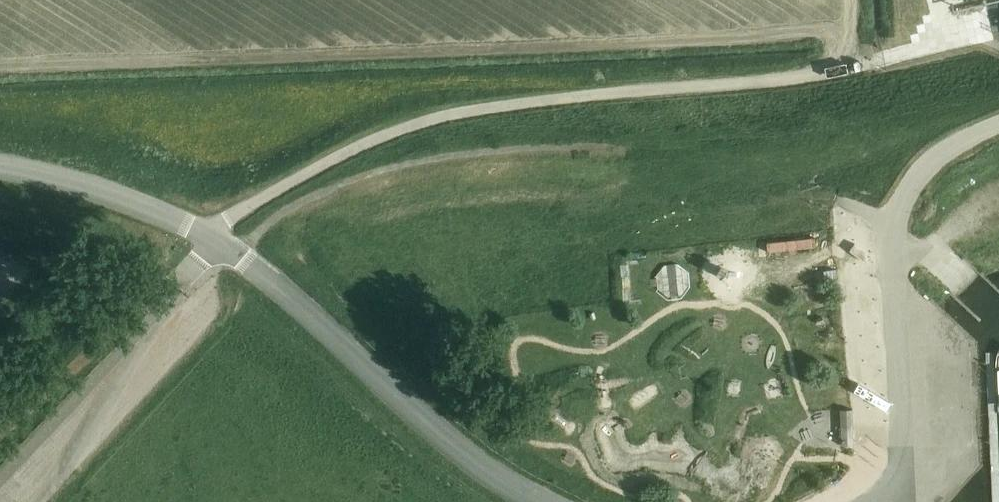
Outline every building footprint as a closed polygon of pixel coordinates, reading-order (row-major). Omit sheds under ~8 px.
[(853,409),(840,409),(841,444),(854,444),(853,409)]
